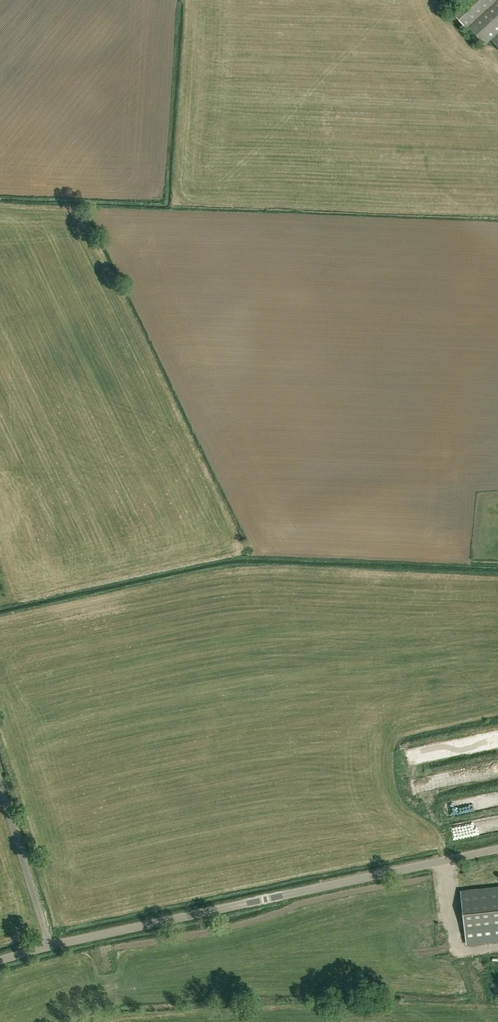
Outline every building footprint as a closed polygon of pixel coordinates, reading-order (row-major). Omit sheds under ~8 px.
[(454,8),(459,13),(471,0),(462,0),(454,8)] [(497,48),(497,0),(496,0),(468,26),(485,45),(491,40),(497,48)] [(456,828),(459,840),(497,834),(497,821),(456,828)] [(472,862),(483,859),(481,853),(470,856),(472,862)] [(461,893),(467,944),(497,940),(497,889),(461,893)]
